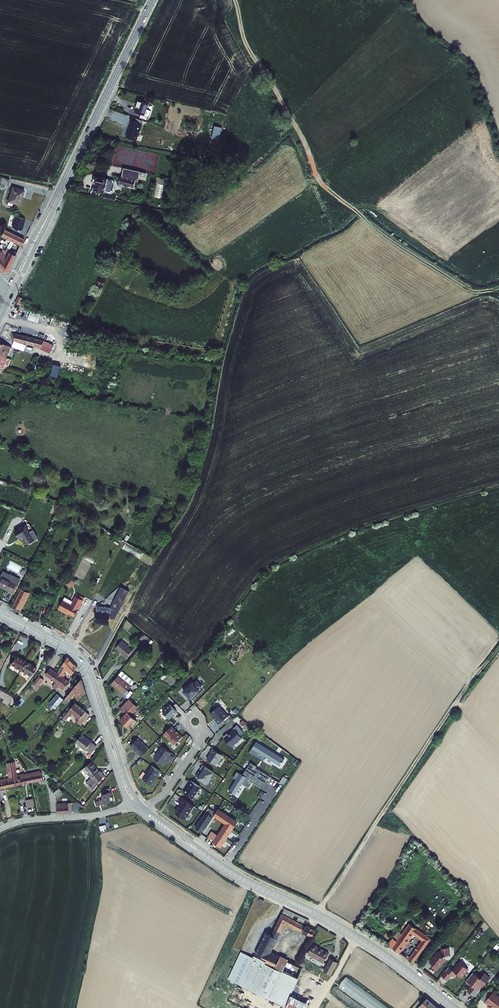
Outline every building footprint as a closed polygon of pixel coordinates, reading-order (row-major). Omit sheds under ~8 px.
[(151,114),(149,114),(151,108),(153,101),(143,98),(140,111),(145,113),(144,116),(150,118),(151,114)] [(142,120),(131,117),(130,121),(130,122),(127,134),(137,137),(142,120)] [(219,124),(212,123),(209,135),(216,136),(219,124)] [(124,185),(138,188),(140,180),(143,181),(145,172),(127,168),(124,185)] [(96,194),(103,196),(103,192),(114,194),(117,193),(119,183),(117,181),(100,177),(98,183),(101,183),(100,189),(97,189),(96,194)] [(158,197),(166,199),(169,184),(161,182),(158,197)] [(27,192),(15,188),(11,201),(23,205),(27,192)] [(23,229),(26,218),(11,214),(8,225),(23,229)] [(9,226),(6,232),(26,242),(29,235),(9,226)] [(0,251),(0,266),(6,273),(9,272),(18,254),(13,251),(8,260),(4,256),(0,251)] [(47,341),(17,334),(15,341),(36,346),(45,350),(47,348),(44,346),(47,341)] [(44,346),(47,348),(45,350),(52,353),(56,346),(47,341),(44,346)] [(0,357),(1,356),(4,358),(8,359),(13,348),(0,343),(0,357)] [(52,375),(60,376),(62,365),(54,364),(52,375)] [(32,532),(28,525),(17,531),(22,538),(24,537),(29,545),(37,540),(32,532)] [(0,578),(0,585),(14,592),(22,578),(11,572),(10,574),(4,570),(0,578)] [(73,579),(67,584),(70,588),(76,583),(73,579)] [(31,592),(24,588),(16,605),(23,609),(31,592)] [(76,602),(68,597),(62,608),(69,612),(69,611),(78,616),(87,600),(86,600),(79,596),(76,602)] [(100,612),(98,622),(112,624),(114,615),(109,614),(110,609),(105,608),(104,608),(103,609),(102,609),(101,610),(100,611),(100,612)] [(144,645),(147,647),(152,641),(149,638),(144,645)] [(124,658),(129,661),(135,653),(131,650),(132,649),(124,644),(118,652),(125,657),(124,658)] [(30,660),(19,653),(14,662),(24,668),(30,660)] [(69,658),(58,674),(64,677),(65,676),(64,675),(68,669),(73,675),(79,667),(69,658)] [(40,666),(30,660),(24,668),(34,674),(36,670),(37,671),(40,666)] [(51,668),(46,675),(61,685),(65,679),(64,677),(58,674),(51,668)] [(46,680),(41,676),(37,683),(41,686),(46,680)] [(121,678),(115,685),(119,688),(119,689),(128,696),(134,689),(133,688),(136,685),(136,683),(129,677),(125,681),(121,678)] [(87,693),(83,679),(56,711),(61,715),(72,702),(71,701),(77,693),(80,701),(87,693)] [(72,684),(65,679),(61,685),(65,689),(64,690),(66,691),(68,688),(69,688),(72,684)] [(203,684),(198,679),(195,682),(194,681),(185,690),(192,697),(201,688),(200,687),(203,684)] [(4,686),(0,692),(0,693),(6,697),(11,690),(4,686)] [(16,694),(11,690),(6,697),(4,701),(10,704),(16,694)] [(66,698),(60,693),(52,703),(58,708),(66,698)] [(93,713),(79,701),(71,710),(69,708),(63,715),(65,717),(65,718),(66,719),(67,719),(68,718),(68,717),(69,718),(75,711),(81,716),(79,719),(84,724),(93,713)] [(124,722),(133,730),(140,722),(134,717),(141,709),(132,701),(123,711),(129,716),(124,722)] [(171,703),(164,710),(171,717),(178,710),(171,703)] [(229,713),(219,704),(211,711),(221,721),(224,717),(228,721),(234,715),(230,711),(229,713)] [(143,720),(146,723),(151,717),(148,715),(143,720)] [(245,729),(238,722),(234,725),(235,726),(230,732),(229,731),(224,735),(233,744),(243,734),(241,732),(245,729)] [(177,729),(173,724),(165,732),(175,743),(183,735),(179,731),(178,732),(176,730),(177,729)] [(100,743),(85,732),(79,740),(94,751),(100,743)] [(132,745),(143,755),(150,747),(139,737),(132,745)] [(257,741),(250,752),(264,760),(266,756),(281,765),(286,757),(257,741)] [(173,751),(163,745),(155,757),(164,763),(168,757),(169,755),(170,755),(173,751)] [(224,753),(215,747),(212,750),(213,751),(208,757),(218,763),(224,753)] [(15,776),(17,785),(31,782),(29,773),(20,775),(15,760),(11,761),(15,776)] [(11,761),(8,762),(12,776),(0,779),(0,783),(1,788),(17,785),(15,776),(11,761)] [(102,771),(94,761),(86,767),(94,776),(91,779),(98,788),(108,775),(104,770),(102,771)] [(215,771),(204,763),(202,767),(204,769),(203,771),(201,770),(197,775),(209,782),(213,776),(212,775),(215,771)] [(264,787),(271,774),(250,763),(244,774),(237,771),(234,777),(236,778),(229,791),(239,797),(246,785),(250,787),(253,781),(264,787)] [(162,770),(153,764),(144,777),(153,783),(162,770)] [(38,771),(29,773),(31,782),(45,779),(43,773),(42,773),(42,771),(38,771)] [(202,785),(192,779),(190,783),(185,790),(194,796),(202,785)] [(99,800),(100,804),(116,800),(113,787),(106,789),(107,793),(104,793),(106,798),(99,800)] [(66,794),(62,789),(57,793),(60,798),(66,794)] [(195,804),(183,796),(180,800),(182,801),(177,809),(177,811),(186,817),(195,804)] [(37,805),(35,798),(28,800),(30,807),(37,805)] [(75,801),(61,802),(61,812),(76,811),(75,801)] [(221,842),(227,846),(244,822),(233,814),(225,808),(220,815),(233,824),(222,840),(215,835),(210,843),(217,848),(221,842)] [(233,814),(244,822),(248,817),(237,809),(233,814)] [(201,826),(208,831),(220,815),(213,810),(201,826)] [(456,883),(462,890),(465,887),(460,880),(456,883)] [(285,973),(297,979),(303,968),(272,952),(286,924),(311,937),(314,931),(306,927),(309,921),(285,909),(272,936),(268,934),(257,955),(267,960),(266,963),(285,973)] [(393,937),(388,943),(398,950),(412,933),(422,940),(409,958),(414,962),(432,938),(411,923),(397,940),(393,937)] [(328,953),(312,944),(307,953),(323,962),(328,953)] [(443,948),(450,947),(450,944),(442,945),(443,948),(439,949),(436,954),(444,953),(443,948)] [(435,962),(433,963),(439,967),(445,959),(447,959),(447,957),(447,953),(451,952),(450,947),(443,948),(444,953),(436,954),(431,959),(435,962)] [(254,960),(243,954),(231,978),(242,984),(254,960)] [(242,984),(272,999),(285,973),(266,963),(255,958),(254,960),(242,984)] [(336,963),(330,959),(323,970),(330,974),(336,963)] [(453,970),(449,966),(446,970),(452,975),(453,976),(456,972),(462,977),(468,968),(460,962),(453,970)] [(446,970),(442,976),(448,980),(452,975),(446,970)] [(473,972),(467,980),(471,984),(474,984),(474,986),(472,986),(468,991),(474,995),(482,985),(483,987),(490,977),(485,973),(481,978),(473,972)] [(290,1007),(309,1007),(311,1004),(293,996),(300,980),(297,979),(285,973),(272,999),(290,1007)] [(493,993),(488,990),(481,999),(485,1003),(493,993)] [(485,1003),(490,1007),(491,1006),(493,1007),(498,1007),(498,997),(497,995),(496,996),(493,993),(485,1003)] [(417,1007),(421,1007),(429,998),(426,996),(416,1007),(417,1007)] [(433,1001),(429,998),(421,1007),(427,1007),(433,1001)]
